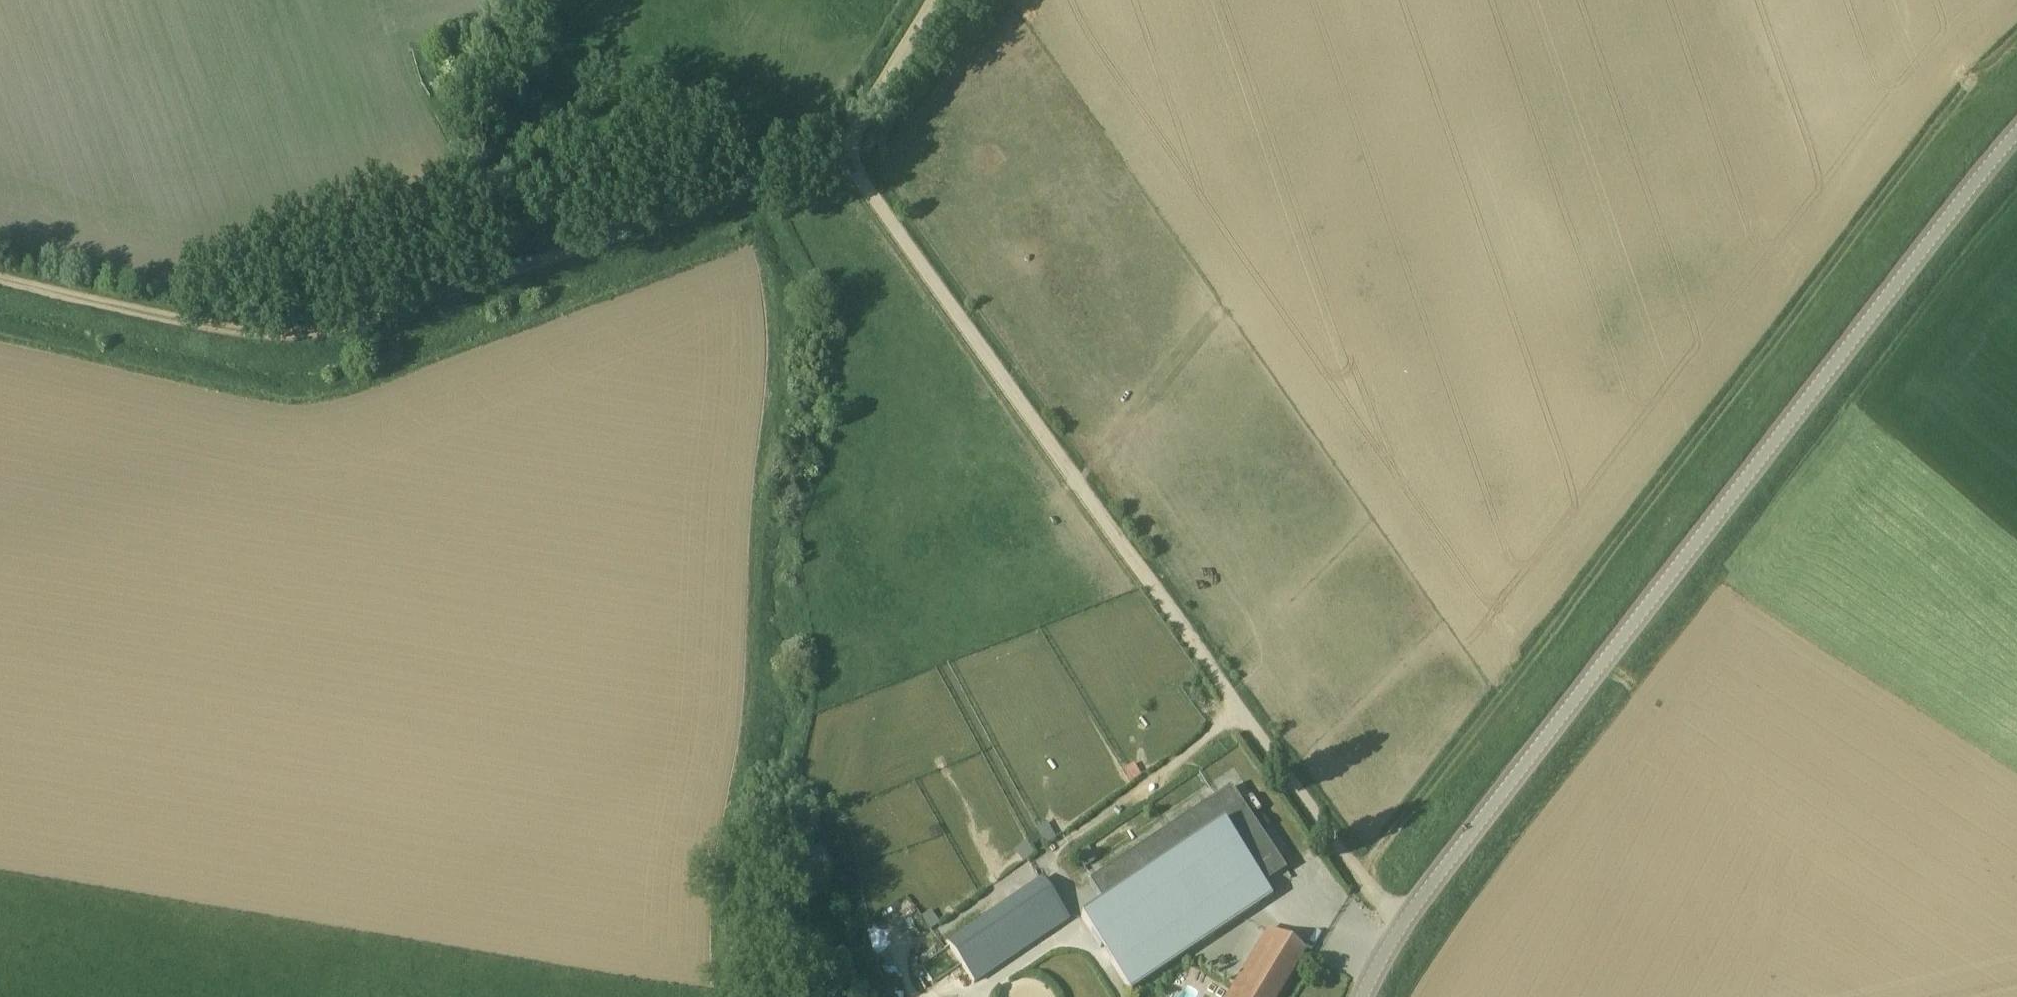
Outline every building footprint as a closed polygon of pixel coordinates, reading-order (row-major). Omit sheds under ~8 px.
[(1130,991),(1273,898),(1261,880),(1282,866),(1245,810),(1230,787),(1089,881),(1104,904),(1082,918),(1130,991)] [(946,942),(974,984),(1070,919),(1041,877),(946,942)] [(1291,940),(1270,927),(1228,996),(1277,996),(1306,949),(1291,940)]
